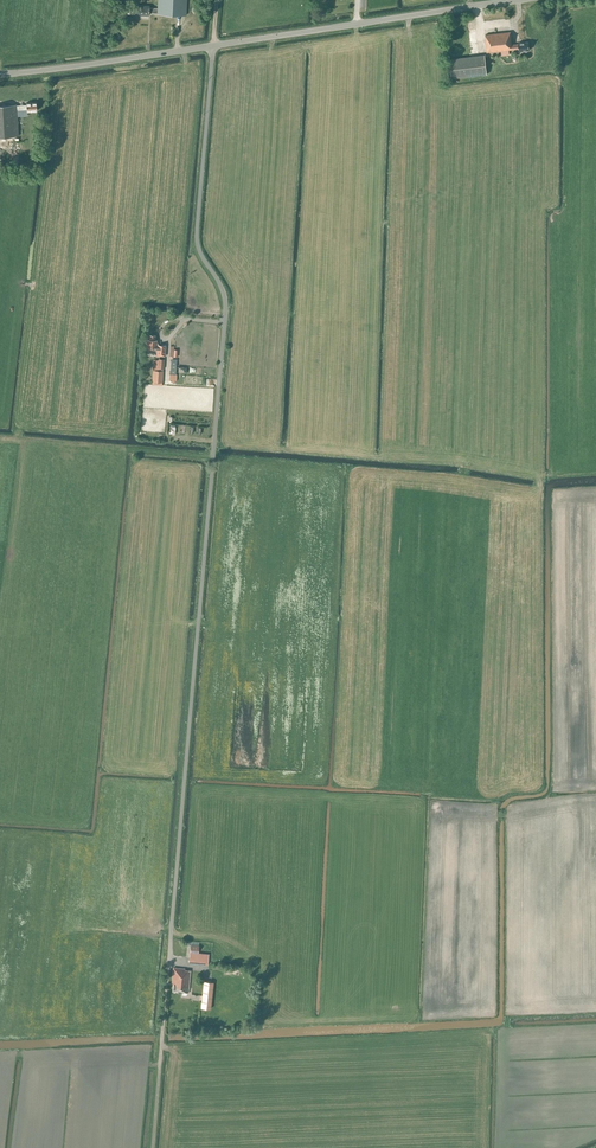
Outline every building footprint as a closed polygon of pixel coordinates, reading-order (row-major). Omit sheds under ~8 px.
[(158,8),(149,8),(149,6),(132,5),(132,15),(149,15),(149,13),(157,14),(186,15),(186,0),(158,0),(158,8)] [(510,31),(486,34),(486,40),(487,52),(501,51),(501,56),(509,55),(509,50),(518,48),(519,51),(530,50),(529,41),(518,43),(518,44),(512,44),(510,31)] [(485,55),(450,59),(453,78),(487,74),(485,55)] [(18,135),(17,110),(26,109),(26,111),(37,110),(36,102),(26,103),(26,105),(17,106),(17,105),(0,106),(0,136),(18,135)] [(157,340),(155,340),(156,335),(150,335),(149,340),(148,340),(147,350),(156,350),(156,356),(165,356),(166,345),(158,344),(158,342),(157,342),(157,340)] [(163,370),(153,369),(152,381),(163,382),(163,370)] [(209,953),(198,952),(199,946),(190,945),(189,962),(208,964),(209,953)] [(172,983),(189,985),(190,970),(185,969),(185,968),(173,967),(172,983)] [(201,1007),(210,1008),(213,982),(204,980),(201,1007)] [(188,992),(189,985),(173,983),(172,991),(188,992)]
